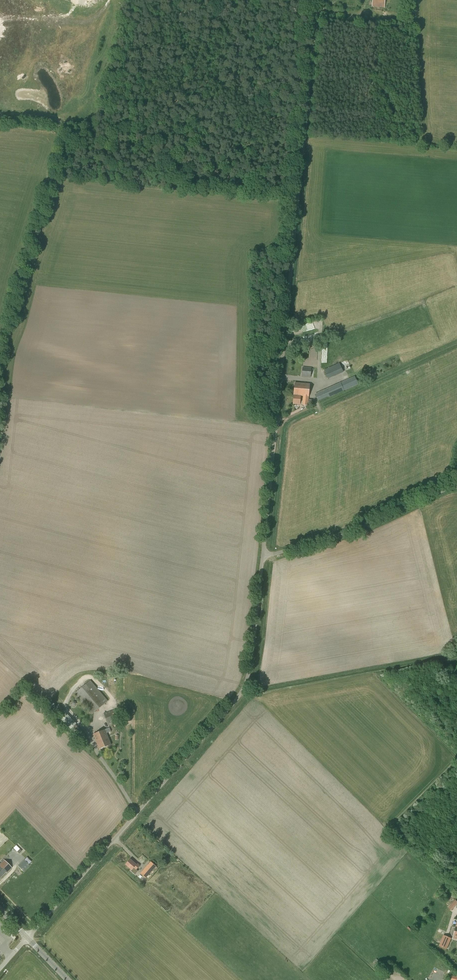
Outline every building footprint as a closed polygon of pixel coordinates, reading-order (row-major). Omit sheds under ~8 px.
[(324,370),(328,379),(344,372),(340,363),(324,370)] [(311,367),(303,367),(302,376),(311,377),(311,367)] [(355,376),(341,383),(344,391),(358,384),(355,376)] [(326,389),(327,390),(329,396),(330,397),(344,391),(341,383),(341,382),(326,389)] [(294,396),(301,396),(303,396),(302,405),(308,406),(312,406),(313,400),(309,400),(310,384),(295,383),(293,396),(294,396)] [(329,396),(327,390),(316,394),(318,401),(329,396)] [(108,701),(90,681),(75,694),(92,714),(108,701)] [(88,737),(76,724),(64,712),(65,711),(60,706),(54,712),(58,717),(59,717),(82,742),(88,737)] [(115,709),(104,714),(108,724),(119,720),(115,709)] [(93,734),(96,741),(100,739),(101,741),(109,738),(105,730),(93,734)] [(100,739),(96,741),(100,750),(111,745),(109,738),(101,741),(100,739)] [(22,851),(16,846),(13,848),(19,854),(22,851)] [(162,862),(164,859),(155,851),(153,854),(155,856),(140,873),(146,878),(156,866),(157,865),(159,866),(162,862)] [(18,866),(23,871),(30,865),(28,864),(30,862),(26,858),(18,866)] [(131,859),(126,865),(132,870),(134,868),(136,870),(140,866),(138,864),(137,864),(131,859)] [(6,872),(6,873),(12,868),(4,860),(0,864),(0,878),(6,872)] [(456,904),(456,900),(456,899),(449,907),(452,910),(456,904)] [(439,946),(446,949),(451,938),(443,935),(439,946)]
